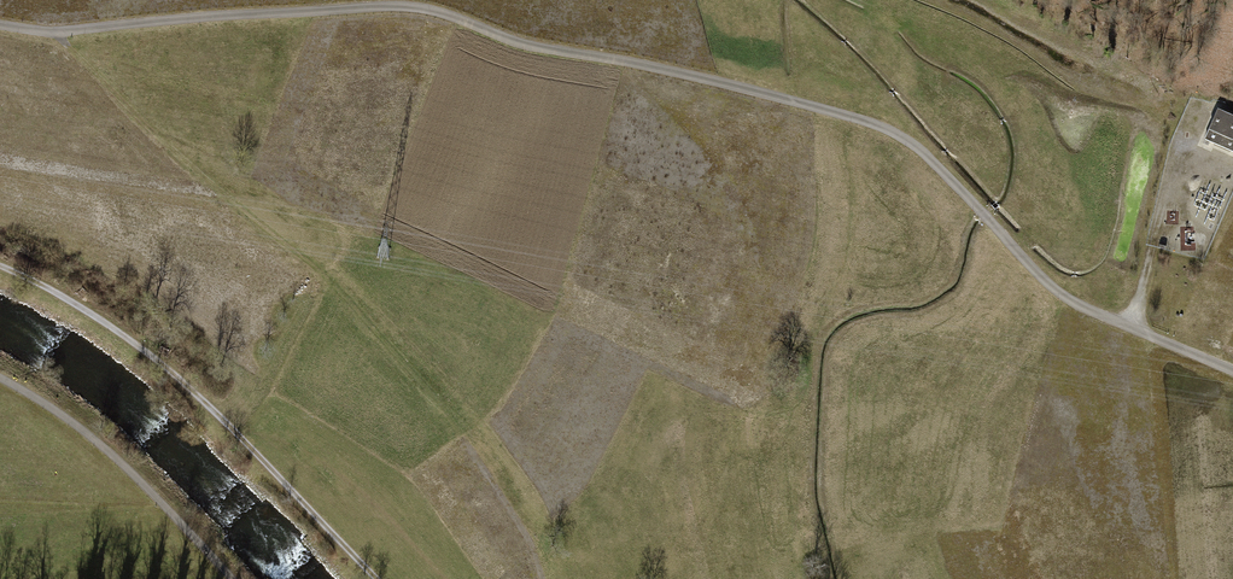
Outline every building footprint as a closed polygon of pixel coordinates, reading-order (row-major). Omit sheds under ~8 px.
[(1207,141),(1232,152),(1232,119),(1218,113),(1207,141)]
